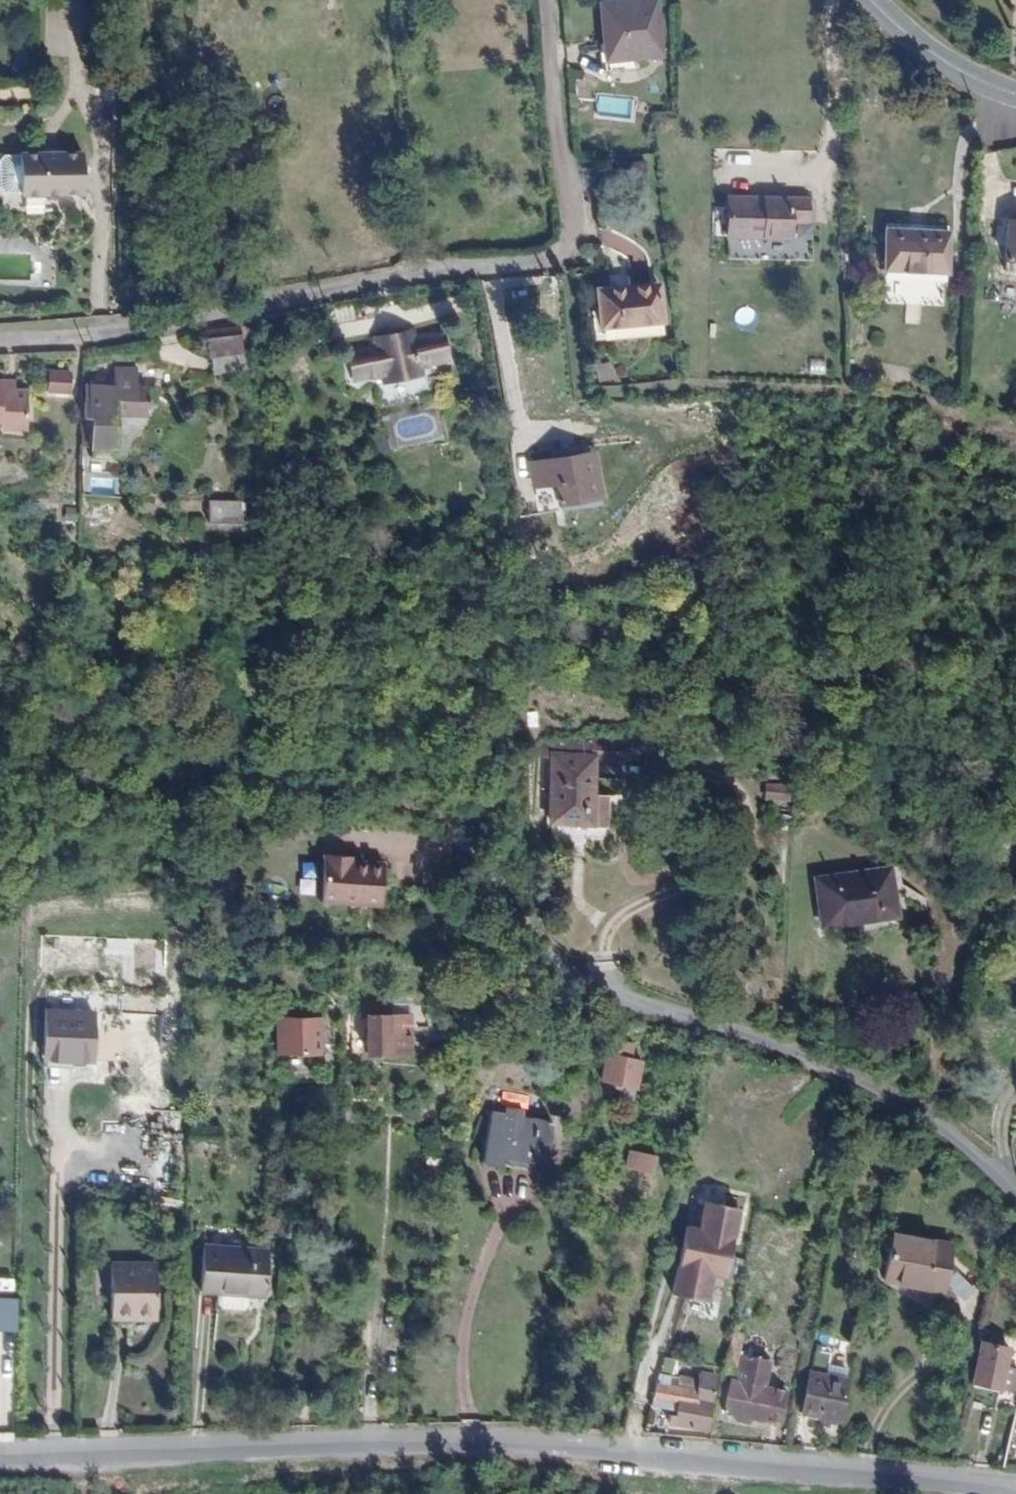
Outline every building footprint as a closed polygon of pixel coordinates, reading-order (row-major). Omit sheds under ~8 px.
[(668,68),(662,13),(608,19),(614,72),(668,68)] [(8,182),(7,185),(0,185),(0,221),(8,220),(8,223),(72,218),(68,180),(8,182)] [(823,211),(739,207),(738,248),(801,250),(802,231),(822,232),(823,211)] [(958,241),(895,237),(893,270),(957,274),(958,241)] [(657,271),(600,286),(610,324),(625,320),(629,332),(670,321),(657,271)] [(214,355),(236,353),(235,334),(211,336),(214,355)] [(235,334),(236,353),(243,352),(240,334),(235,334)] [(426,388),(452,383),(448,353),(420,358),(419,349),(379,356),(380,364),(354,369),(359,398),(383,395),(384,403),(426,396),(426,388)] [(49,393),(72,396),(75,373),(52,370),(49,393)] [(15,436),(12,388),(0,388),(0,430),(13,430),(13,436),(15,436)] [(12,388),(15,436),(40,436),(40,398),(15,397),(14,388),(12,388)] [(91,431),(91,476),(100,476),(100,489),(123,489),(123,446),(156,446),(157,417),(145,417),(145,397),(125,397),(124,415),(95,415),(94,431),(91,431)] [(595,458),(532,476),(539,500),(561,494),(565,513),(608,502),(595,458)] [(247,529),(248,501),(212,499),(211,527),(247,529)] [(239,533),(191,528),(189,550),(236,555),(239,533)] [(566,829),(607,831),(608,765),(566,763),(566,829)] [(766,790),(765,801),(791,802),(791,791),(766,790)] [(351,861),(338,861),(338,856),(322,855),(320,902),(379,904),(380,862),(351,861)] [(820,918),(840,916),(841,924),(894,917),(888,871),(815,880),(820,918)] [(821,927),(841,924),(840,916),(820,918),(821,927)] [(101,925),(100,945),(105,946),(123,946),(124,926),(101,925)] [(121,988),(123,946),(105,946),(103,987),(121,988)] [(397,1026),(389,1026),(388,1005),(359,1005),(359,1017),(352,1016),(351,1052),(407,1055),(408,1027),(397,1026)] [(388,1005),(389,1026),(397,1026),(397,1006),(388,1005)] [(81,1061),(82,1013),(45,1011),(43,1059),(81,1061)] [(89,1061),(91,1013),(82,1013),(81,1061),(89,1061)] [(119,1030),(119,1014),(102,1014),(102,1030),(119,1030)] [(332,1052),(332,1019),(278,1019),(278,1052),(332,1052)] [(606,1041),(597,1079),(635,1087),(641,1064),(630,1061),(634,1048),(606,1041)] [(504,1109),(503,1115),(490,1113),(481,1163),(500,1166),(503,1157),(543,1164),(550,1124),(520,1119),(522,1112),(504,1109)] [(652,1173),(655,1158),(626,1153),(623,1167),(652,1173)] [(689,1233),(674,1300),(703,1306),(709,1278),(723,1281),(737,1213),(702,1206),(697,1234),(689,1233)] [(689,1233),(682,1231),(669,1299),(674,1300),(689,1233)] [(939,1292),(940,1285),(945,1260),(948,1246),(890,1235),(882,1281),(939,1292)] [(1010,1235),(1004,1251),(1015,1256),(1015,1238),(1010,1235)] [(266,1253),(202,1247),(199,1291),(217,1292),(216,1304),(220,1309),(241,1311),(245,1307),(246,1295),(263,1296),(266,1253)] [(961,1263),(945,1260),(940,1285),(956,1288),(961,1263)] [(155,1321),(156,1268),(111,1267),(110,1320),(155,1321)] [(21,1297),(0,1297),(0,1331),(20,1332),(21,1297)] [(1006,1350),(979,1344),(970,1386),(997,1391),(997,1387),(1012,1391),(1015,1374),(1015,1373),(1001,1370),(1006,1350)] [(828,1355),(815,1353),(811,1372),(809,1372),(800,1414),(821,1418),(822,1413),(833,1416),(832,1420),(837,1421),(845,1381),(842,1380),(844,1370),(826,1366),(828,1355)] [(742,1356),(736,1383),(729,1382),(724,1411),(778,1422),(784,1392),(762,1387),(767,1361),(742,1356)] [(667,1425),(675,1426),(706,1432),(715,1378),(698,1375),(697,1383),(674,1379),(678,1365),(660,1361),(649,1408),(669,1412),(667,1425)]
